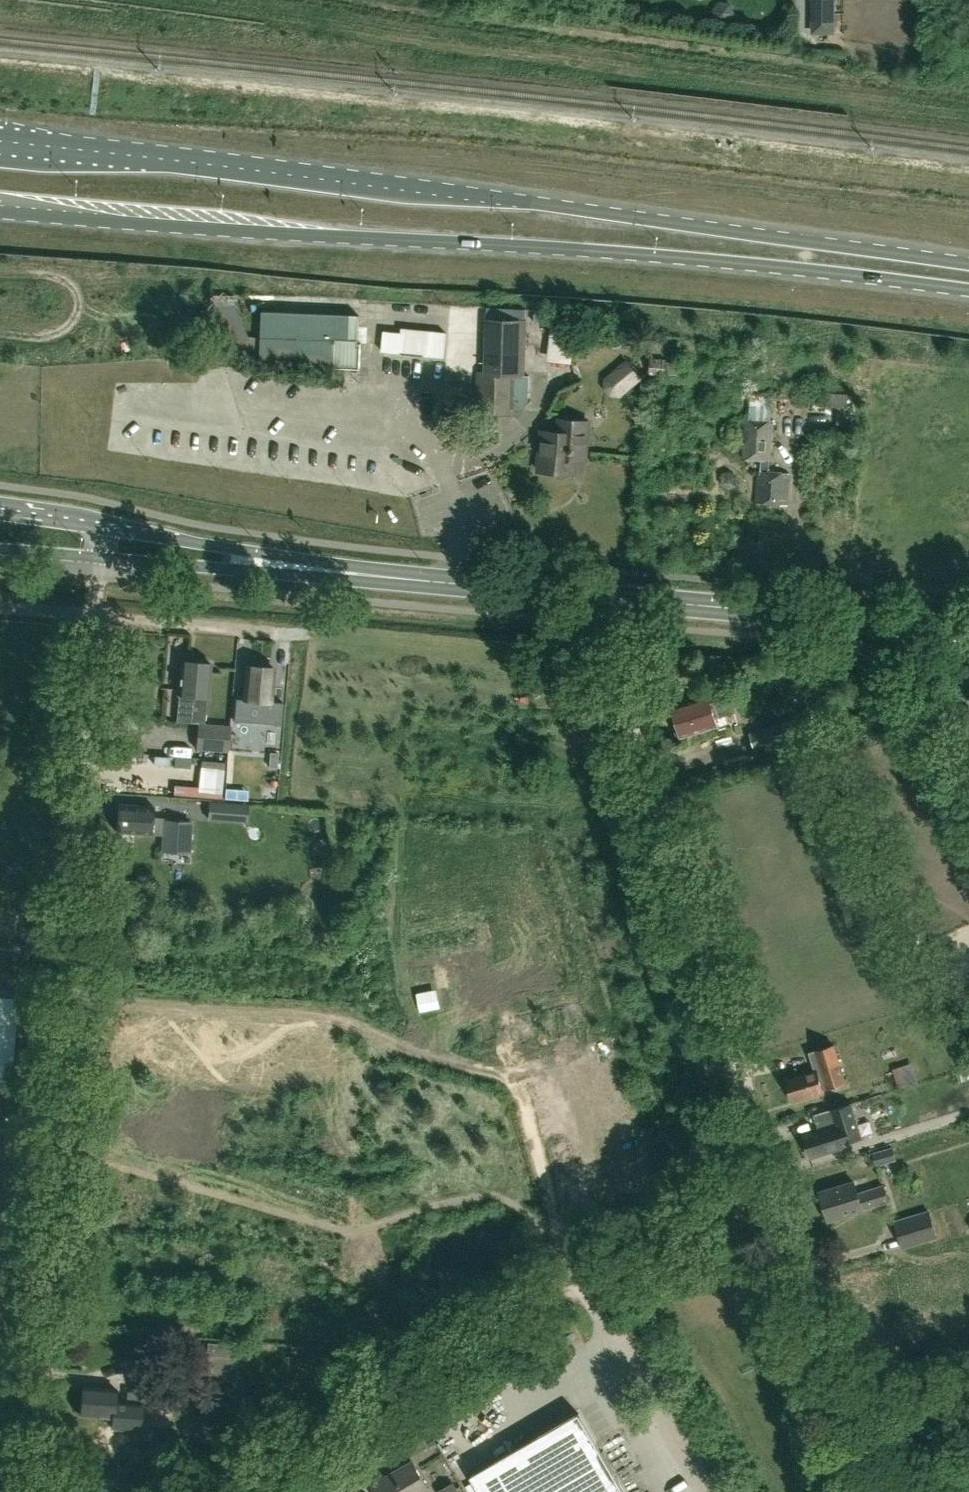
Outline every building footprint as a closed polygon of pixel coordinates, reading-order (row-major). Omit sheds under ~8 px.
[(834,33),(834,0),(816,0),(816,33),(834,33)] [(345,367),(360,368),(360,360),(361,343),(358,342),(359,314),(263,311),(261,347),(261,356),(261,360),(306,362),(334,363),(334,366),(334,367),(345,367)] [(529,403),(530,375),(524,375),(526,321),(525,321),(525,312),(486,311),(484,372),(478,372),(477,412),(512,413),(512,408),(525,409),(529,403)] [(418,356),(443,359),(446,332),(401,327),(399,353),(418,355),(418,356)] [(621,397),(644,378),(627,358),(604,378),(603,388),(610,396),(621,397)] [(557,389),(574,379),(569,370),(552,380),(557,389)] [(755,394),(754,417),(771,417),(771,394),(755,394)] [(585,460),(589,421),(559,418),(558,431),(541,430),(538,470),(556,472),(559,475),(567,476),(570,473),(574,473),(576,459),(585,460)] [(772,421),(771,421),(746,419),(743,457),(761,459),(760,471),(758,471),(756,502),(787,504),(789,473),(769,471),(772,421)] [(231,747),(232,725),(205,723),(210,663),(182,661),(177,721),(198,723),(196,748),(228,751),(228,747),(231,747)] [(233,723),(232,725),(231,747),(280,752),(283,714),(270,713),(273,668),(246,666),(243,699),(254,700),(252,724),(233,723)] [(711,703),(709,694),(672,706),(681,735),(718,724),(716,716),(735,710),(730,697),(711,703)] [(757,756),(802,743),(794,718),(750,732),(757,756)] [(278,753),(269,752),(268,767),(277,767),(278,753)] [(209,802),(208,818),(235,820),(237,804),(209,802)] [(191,822),(164,821),(164,818),(153,817),(153,806),(119,804),(117,832),(163,834),(163,850),(189,851),(191,822)] [(318,854),(329,849),(324,838),(313,842),(318,854)] [(793,1101),(823,1091),(822,1088),(846,1081),(834,1045),(810,1052),(816,1070),(786,1079),(793,1101)] [(810,1157),(840,1148),(839,1144),(861,1137),(851,1103),(814,1114),(819,1130),(803,1135),(810,1157)] [(877,1165),(896,1159),(892,1146),(873,1152),(877,1165)] [(857,1192),(853,1180),(821,1190),(830,1219),(888,1201),(882,1184),(857,1192)] [(902,1246),(937,1235),(929,1210),(895,1220),(902,1246)] [(188,1360),(190,1335),(163,1332),(160,1357),(184,1360),(188,1360)] [(82,1385),(80,1414),(112,1417),(111,1426),(140,1429),(142,1404),(163,1406),(166,1378),(134,1375),(132,1401),(126,1401),(115,1400),(116,1388),(82,1385)] [(579,1414),(472,1476),(481,1491),(628,1491),(594,1433),(591,1435),(579,1414)] [(430,1490),(414,1462),(372,1486),(375,1491),(427,1491),(430,1490)]
